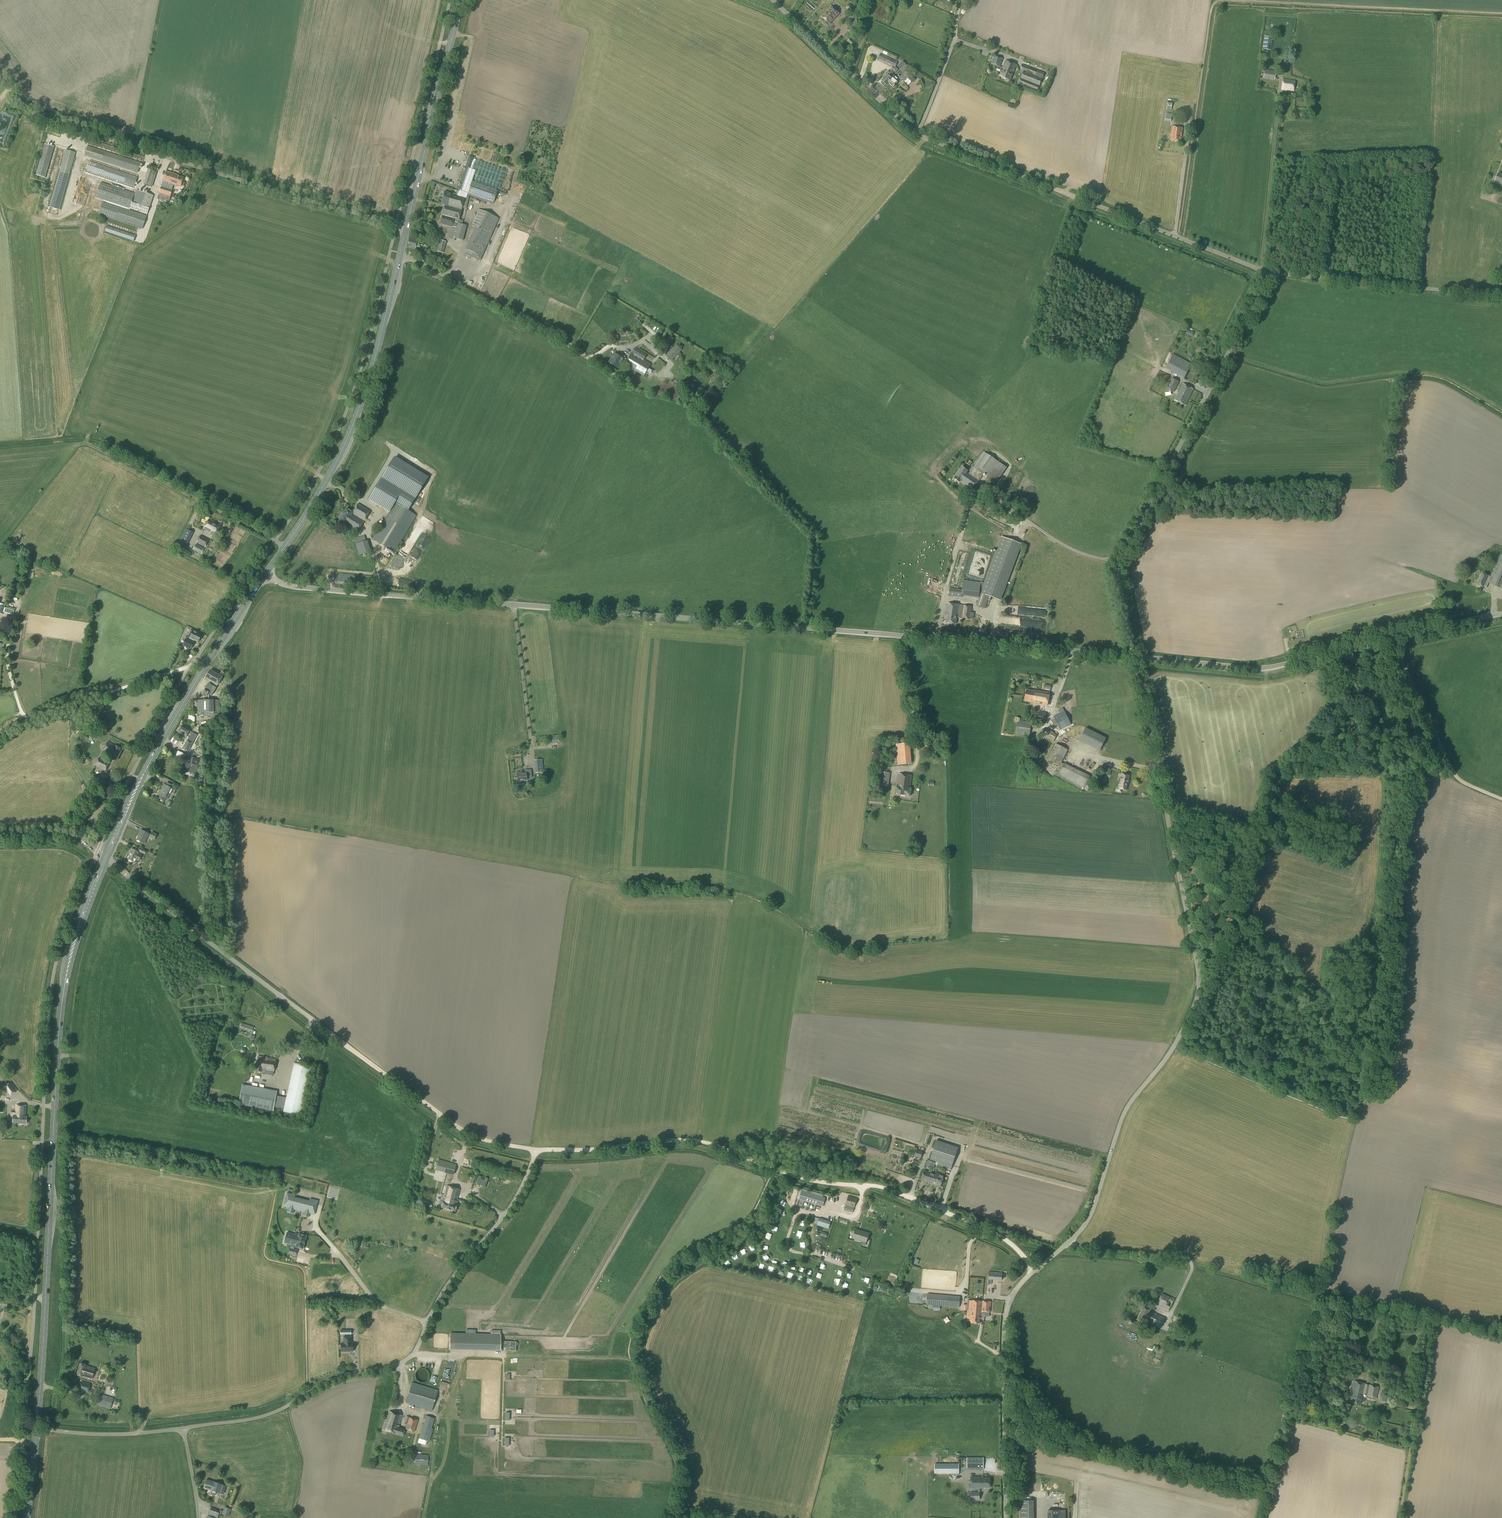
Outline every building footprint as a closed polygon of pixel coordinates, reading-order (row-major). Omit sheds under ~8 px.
[(829,25),(838,14),(830,7),(821,17),(829,25)] [(852,36),(861,26),(855,20),(846,30),(852,36)] [(1271,50),(1273,38),(1264,37),(1262,49),(1271,50)] [(895,67),(898,62),(880,54),(878,59),(895,67)] [(1002,69),(999,68),(1002,60),(994,57),(990,64),(997,67),(996,69),(1000,71),(999,72),(1001,73),(999,77),(1010,81),(1016,66),(1005,61),(1002,69)] [(891,80),(888,84),(892,88),(898,82),(899,81),(899,82),(901,80),(904,82),(910,76),(905,72),(909,68),(905,65),(900,70),(904,73),(900,77),(898,76),(896,78),(894,77),(893,78),(891,80)] [(1021,78),(1019,78),(1017,84),(1037,92),(1044,73),(1022,65),(1019,73),(1022,74),(1021,78)] [(893,78),(894,77),(892,75),(894,72),(895,73),(896,72),(893,69),(889,73),(888,72),(885,74),(886,76),(881,81),(885,87),(888,84),(891,80),(893,78)] [(1275,79),(1276,72),(1264,70),(1263,78),(1275,79)] [(923,75),(918,72),(915,77),(920,80),(923,75)] [(912,83),(916,80),(911,75),(907,79),(912,83)] [(1293,91),(1294,82),(1283,80),(1281,90),(1293,91)] [(1180,143),(1182,129),(1172,127),(1170,141),(1180,143)] [(35,175),(45,178),(54,147),(44,144),(35,175)] [(137,173),(141,163),(87,146),(84,156),(137,173)] [(63,197),(75,153),(65,150),(53,195),(63,197)] [(134,187),(137,177),(89,161),(86,171),(134,187)] [(441,216),(458,220),(461,208),(466,209),(469,199),(466,199),(468,194),(493,202),(496,191),(471,182),(472,181),(475,171),(467,168),(459,191),(458,191),(457,196),(444,192),(440,205),(444,206),(441,216)] [(152,187),(156,172),(147,170),(143,184),(152,187)] [(162,181),(173,184),(180,187),(183,178),(176,176),(176,175),(165,172),(162,181)] [(83,181),(83,193),(86,192),(91,192),(91,189),(93,189),(93,181),(83,181)] [(171,190),(173,184),(162,181),(157,199),(168,202),(171,191),(171,190)] [(135,194),(100,182),(95,198),(103,200),(98,215),(125,224),(125,223),(141,228),(141,229),(142,229),(146,216),(130,210),(130,209),(147,215),(153,196),(136,190),(135,194)] [(483,254),(486,248),(485,248),(499,218),(478,209),(471,225),(475,227),(465,250),(466,250),(464,254),(471,257),(472,253),(481,257),(482,254),(483,254)] [(460,221),(458,220),(441,216),(439,224),(451,227),(448,240),(453,241),(454,239),(462,241),(466,226),(459,225),(460,221)] [(104,231),(134,241),(135,236),(106,226),(104,231)] [(418,244),(418,241),(410,239),(409,242),(408,241),(407,245),(408,245),(407,248),(415,250),(416,244),(418,244)] [(443,253),(446,242),(439,240),(437,252),(443,253)] [(620,357),(614,366),(618,368),(622,362),(625,364),(625,365),(630,368),(628,373),(635,376),(637,373),(643,376),(650,364),(643,360),(646,356),(651,361),(655,356),(643,344),(638,349),(643,353),(634,348),(627,361),(624,359),(625,358),(621,356),(620,357)] [(671,361),(682,350),(676,345),(666,356),(671,361)] [(614,366),(620,357),(614,354),(609,363),(614,366)] [(1191,364),(1173,355),(1169,362),(1187,372),(1191,364)] [(1178,382),(1172,379),(1167,388),(1174,392),(1178,382)] [(1185,406),(1193,390),(1183,384),(1177,395),(1175,400),(1185,406)] [(995,485),(1006,468),(984,452),(969,474),(967,472),(967,471),(962,467),(954,479),(959,483),(960,482),(972,490),(979,480),(984,474),(988,476),(986,478),(995,485)] [(428,477),(395,457),(368,500),(388,512),(394,503),(408,511),(428,477)] [(419,493),(416,498),(421,501),(424,496),(419,493)] [(979,496),(974,503),(979,507),(984,499),(979,496)] [(393,553),(406,531),(415,516),(408,511),(394,503),(388,512),(372,540),(393,553)] [(369,511),(357,504),(354,509),(348,506),(338,523),(344,527),(344,526),(356,533),(369,511)] [(214,537),(220,525),(208,519),(203,530),(209,533),(209,534),(214,537)] [(424,519),(413,530),(416,532),(411,537),(414,540),(429,525),(424,519)] [(185,548),(193,533),(186,529),(178,544),(185,548)] [(204,548),(209,540),(200,535),(196,543),(204,548)] [(366,541),(364,536),(354,539),(359,556),(371,552),(367,541),(366,541)] [(981,591),(976,606),(985,609),(989,597),(1001,601),(1021,544),(1001,537),(983,585),(980,584),(980,590),(981,591)] [(201,554),(204,548),(196,544),(193,550),(201,554)] [(993,557),(978,551),(976,558),(990,563),(993,557)] [(961,570),(960,574),(966,576),(970,555),(963,553),(960,569),(961,570)] [(1500,555),(1490,577),(1487,576),(1488,576),(1482,573),(1477,586),(1482,588),(1483,586),(1486,588),(1488,583),(1501,590),(1501,556),(1500,555)] [(970,619),(971,607),(947,604),(946,615),(947,615),(946,623),(955,624),(956,624),(956,617),(957,617),(958,618),(959,618),(962,618),(970,619)] [(192,632),(189,631),(186,637),(189,638),(189,639),(193,641),(193,640),(197,642),(201,636),(192,631),(192,632)] [(191,650),(194,643),(185,639),(182,645),(191,650)] [(217,686),(222,678),(209,670),(204,679),(217,686)] [(211,696),(215,688),(208,684),(201,695),(205,697),(206,696),(209,698),(210,695),(211,696)] [(1026,690),(1024,701),(1033,702),(1032,703),(1036,704),(1040,705),(1047,706),(1049,693),(1043,692),(1035,691),(1035,692),(1026,690)] [(203,715),(203,713),(220,712),(220,700),(198,700),(198,713),(199,713),(199,715),(203,715)] [(1044,724),(1046,713),(1032,711),(1030,722),(1044,724)] [(1071,725),(1064,711),(1053,717),(1055,720),(1051,722),(1053,726),(1057,724),(1060,730),(1071,725)] [(1036,729),(1037,723),(1018,721),(1016,734),(1029,736),(1030,728),(1036,729)] [(186,752),(196,736),(188,732),(189,731),(181,726),(177,732),(185,737),(185,736),(188,738),(187,740),(186,740),(181,749),(186,752)] [(1100,750),(1107,738),(1086,727),(1079,739),(1100,750)] [(1054,733),(1045,728),(1044,730),(1043,729),(1040,735),(1053,741),(1056,735),(1054,734),(1054,733)] [(548,744),(556,743),(558,743),(558,735),(547,736),(548,744)] [(114,759),(120,748),(107,742),(102,752),(110,756),(110,757),(114,759)] [(1087,792),(1094,779),(1061,763),(1067,750),(1055,744),(1047,761),(1058,767),(1053,777),(1083,792),(1084,790),(1087,792)] [(941,750),(925,746),(924,749),(930,750),(930,748),(931,748),(930,752),(940,755),(941,750)] [(542,771),(563,771),(563,753),(538,752),(538,764),(542,764),(542,771)] [(1036,752),(1031,760),(1036,763),(1037,763),(1042,755),(1036,752)] [(898,765),(912,764),(911,756),(897,757),(898,765)] [(105,772),(110,762),(99,757),(95,766),(105,772)] [(522,774),(522,772),(516,773),(516,782),(517,782),(518,785),(523,784),(523,781),(527,781),(527,778),(535,777),(534,768),(525,769),(526,773),(522,774)] [(888,786),(890,773),(880,772),(878,785),(888,786)] [(909,789),(911,776),(898,774),(896,784),(891,783),(891,786),(895,787),(894,794),(909,797),(910,789),(909,789)] [(1126,791),(1127,784),(1126,784),(1128,776),(1121,774),(1118,790),(1126,791)] [(170,789),(172,785),(167,783),(165,785),(163,784),(158,795),(160,796),(158,798),(163,801),(165,798),(167,799),(169,794),(167,793),(169,788),(170,789)] [(144,844),(149,834),(140,830),(137,836),(136,840),(144,844)] [(154,840),(157,834),(152,832),(149,838),(154,840)] [(146,851),(136,847),(134,850),(130,849),(128,853),(130,854),(127,859),(134,862),(135,859),(138,861),(141,855),(137,854),(138,852),(144,854),(146,851)] [(240,1028),(252,1032),(254,1027),(242,1023),(240,1028)] [(273,1072),(275,1059),(265,1058),(266,1057),(257,1056),(255,1071),(260,1072),(265,1073),(265,1071),(273,1072)] [(300,1116),(311,1067),(294,1063),(283,1112),(300,1116)] [(17,1091),(11,1081),(8,1084),(6,1082),(2,1085),(3,1087),(2,1088),(8,1097),(17,1091)] [(273,1111),(277,1091),(242,1084),(238,1104),(273,1111)] [(25,1117),(26,1106),(15,1105),(15,1113),(10,1112),(10,1117),(12,1118),(12,1123),(26,1124),(26,1117),(25,1117)] [(952,1167),(958,1147),(936,1141),(930,1160),(938,1163),(937,1166),(947,1170),(948,1166),(952,1167)] [(921,1158),(923,1151),(917,1150),(917,1148),(914,1147),(913,1150),(915,1150),(914,1156),(921,1158)] [(452,1175),(455,1165),(438,1160),(435,1170),(452,1175)] [(931,1183),(934,1174),(931,1173),(933,1169),(935,1163),(928,1160),(926,1166),(930,1168),(928,1172),(923,1171),(920,1180),(931,1183)] [(934,1174),(931,1183),(931,1185),(939,1187),(943,1176),(934,1173),(934,1174)] [(440,1202),(439,1207),(440,1207),(440,1208),(447,1210),(454,1212),(456,1206),(457,1202),(456,1202),(459,1190),(453,1188),(446,1186),(443,1198),(441,1202),(440,1202)] [(799,1191),(801,1192),(799,1200),(823,1207),(826,1198),(823,1197),(824,1195),(810,1191),(800,1188),(799,1191)] [(297,1199),(294,1198),(286,1196),(283,1207),(288,1208),(287,1212),(293,1214),(294,1210),(295,1210),(297,1199)] [(854,1207),(857,1198),(848,1196),(846,1205),(844,1211),(852,1213),(854,1207)] [(315,1204),(305,1201),(303,1212),(304,1212),(309,1213),(309,1214),(312,1214),(315,1204)] [(819,1219),(815,1217),(814,1223),(817,1224),(817,1225),(829,1229),(831,1222),(819,1218),(819,1219)] [(822,1230),(813,1227),(811,1234),(820,1236),(826,1237),(828,1231),(822,1229),(822,1230)] [(866,1243),(868,1234),(854,1230),(852,1239),(866,1243)] [(298,1235),(287,1233),(284,1241),(288,1242),(288,1244),(295,1246),(295,1247),(302,1249),(306,1236),(299,1234),(298,1235)] [(1002,1273),(989,1272),(988,1279),(992,1280),(1002,1281),(1002,1273)] [(959,1293),(978,1293),(978,1282),(958,1282),(959,1293)] [(1168,1311),(1173,1299),(1161,1293),(1156,1305),(1168,1311)] [(959,1308),(960,1296),(929,1294),(928,1305),(936,1306),(940,1306),(959,1308)] [(963,1305),(963,1310),(967,1311),(967,1316),(969,1317),(969,1321),(970,1321),(970,1323),(978,1324),(979,1317),(980,1317),(981,1312),(989,1313),(990,1302),(970,1301),(970,1306),(967,1306),(967,1305),(963,1305)] [(1147,1316),(1145,1320),(1148,1322),(1148,1323),(1160,1328),(1164,1318),(1153,1313),(1152,1314),(1149,1312),(1150,1310),(1143,1307),(1140,1313),(1147,1316)] [(1143,1323),(1145,1320),(1147,1316),(1140,1313),(1137,1320),(1143,1323)] [(449,1346),(500,1348),(501,1333),(450,1331),(449,1346)] [(1325,1343),(1326,1337),(1318,1335),(1317,1341),(1325,1343)] [(351,1347),(351,1337),(343,1337),(343,1344),(340,1344),(340,1351),(348,1351),(348,1352),(352,1352),(352,1347),(351,1347)] [(515,1351),(516,1342),(506,1341),(506,1347),(510,1347),(509,1351),(515,1351)] [(1321,1366),(1323,1356),(1317,1355),(1314,1365),(1321,1366)] [(91,1379),(94,1368),(86,1365),(79,1363),(76,1375),(82,1377),(91,1379)] [(448,1367),(447,1367),(444,1377),(451,1379),(455,1365),(450,1363),(448,1367)] [(422,1383),(423,1383),(424,1383),(425,1382),(426,1382),(427,1381),(427,1380),(428,1379),(428,1378),(429,1377),(429,1376),(429,1375),(429,1374),(428,1373),(427,1372),(427,1371),(426,1370),(425,1370),(424,1369),(423,1369),(422,1369),(421,1369),(420,1369),(419,1369),(418,1370),(417,1370),(416,1371),(416,1372),(415,1372),(415,1373),(415,1374),(415,1375),(414,1376),(414,1377),(415,1377),(415,1378),(415,1379),(416,1380),(416,1381),(417,1382),(418,1382),(419,1382),(420,1383),(421,1383),(422,1383)] [(1347,1390),(1351,1374),(1339,1371),(1337,1381),(1342,1382),(1340,1388),(1347,1390)] [(1309,1388),(1313,1375),(1308,1374),(1304,1387),(1309,1388)] [(88,1392),(90,1384),(81,1382),(79,1389),(88,1392)] [(1376,1398),(1378,1388),(1353,1382),(1350,1394),(1351,1394),(1349,1402),(1359,1405),(1362,1395),(1376,1398)] [(431,1411),(437,1391),(412,1383),(406,1403),(431,1411)] [(110,1409),(113,1400),(106,1398),(96,1395),(93,1404),(103,1407),(110,1409)] [(1304,1410),(1307,1401),(1300,1398),(1297,1408),(1304,1410)] [(384,1423),(398,1428),(399,1426),(398,1426),(401,1416),(388,1411),(384,1423)] [(414,1432),(418,1420),(405,1416),(404,1422),(407,1423),(405,1429),(414,1432)] [(434,1418),(426,1416),(417,1443),(426,1445),(427,1441),(429,1442),(433,1429),(431,1428),(434,1418)] [(404,1430),(398,1428),(384,1423),(382,1430),(394,1434),(402,1436),(404,1430)] [(428,1466),(428,1455),(416,1454),(415,1465),(428,1466)] [(967,1469),(983,1469),(983,1457),(967,1457),(967,1469)] [(959,1474),(959,1464),(938,1464),(938,1474),(959,1474)] [(982,1478),(982,1477),(970,1477),(970,1489),(978,1489),(978,1492),(970,1492),(970,1500),(979,1500),(979,1489),(983,1489),(983,1488),(989,1488),(989,1478),(982,1478)] [(206,1480),(203,1489),(211,1491),(213,1492),(218,1493),(223,1494),(225,1486),(220,1485),(221,1485),(216,1483),(206,1480)] [(966,1493),(966,1483),(952,1483),(952,1490),(956,1490),(956,1492),(961,1492),(961,1494),(966,1493)] [(1020,1517),(1033,1517),(1033,1500),(1020,1501),(1020,1517)] [(228,1517),(231,1509),(224,1507),(222,1515),(228,1517)] [(220,1511),(210,1508),(207,1517),(217,1517),(220,1511)] [(1060,1510),(1047,1510),(1047,1517),(1061,1517),(1060,1510)]
